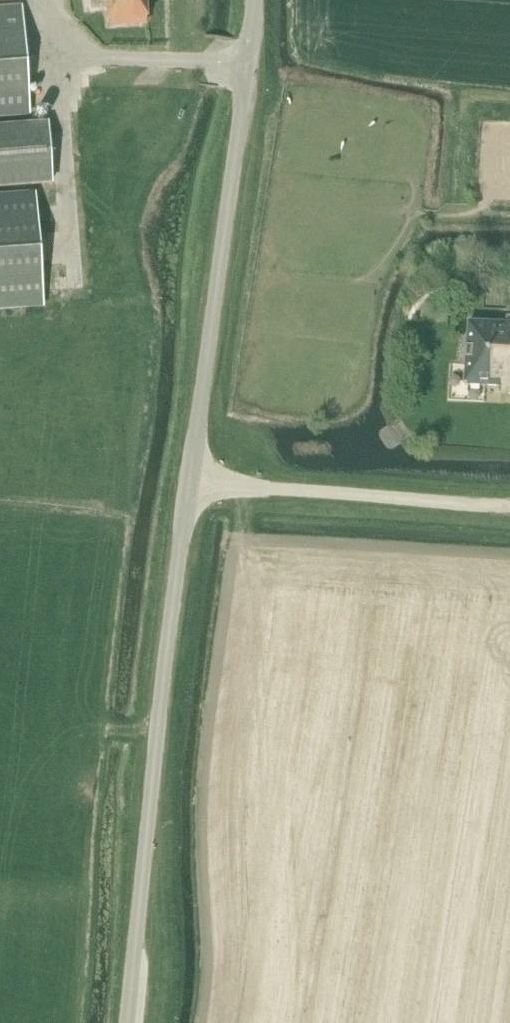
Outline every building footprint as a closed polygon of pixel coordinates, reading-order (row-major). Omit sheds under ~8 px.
[(108,25),(146,22),(145,0),(106,0),(108,25)] [(29,115),(21,6),(0,8),(0,117),(29,115)] [(0,128),(0,187),(51,183),(47,125),(0,128)] [(43,304),(36,191),(0,193),(0,307),(43,304)] [(509,393),(509,316),(507,316),(506,324),(470,322),(466,385),(502,387),(502,393),(509,393)]
